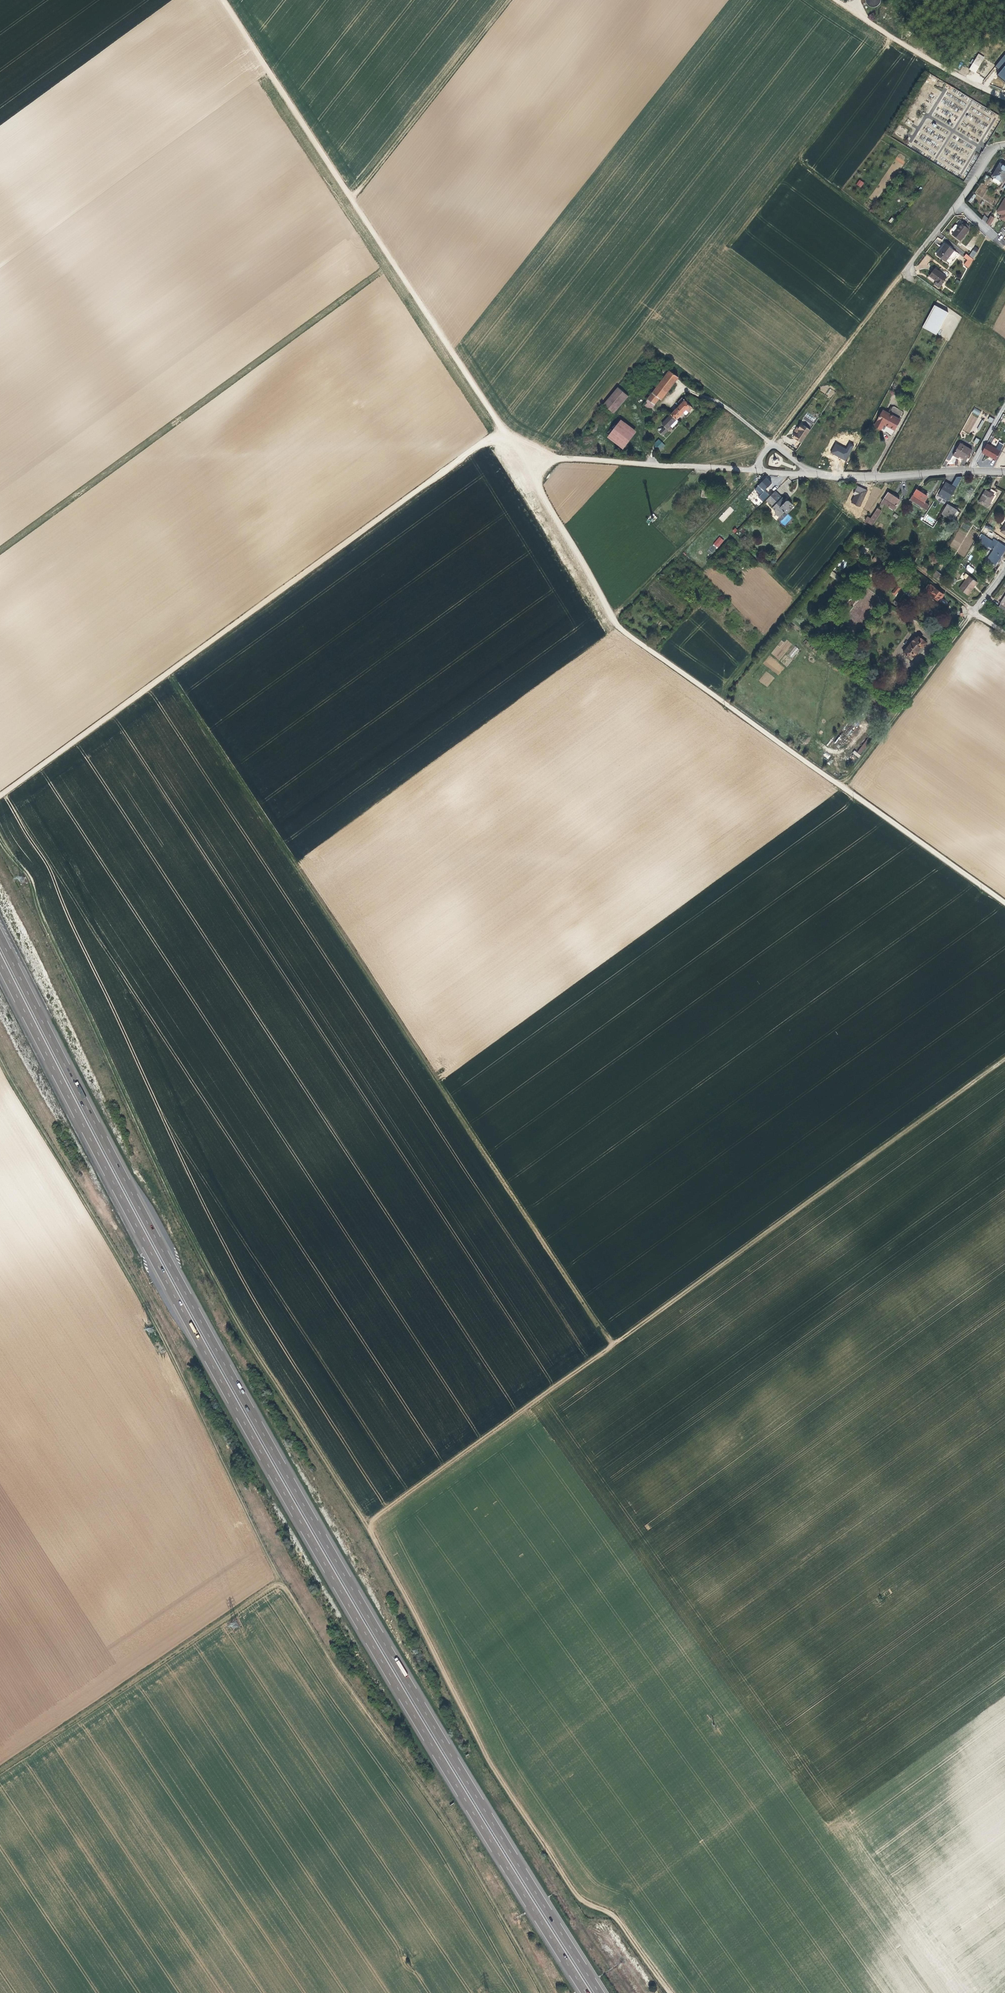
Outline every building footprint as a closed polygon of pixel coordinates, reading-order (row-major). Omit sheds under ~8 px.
[(995,67),(1000,71),(997,75),(1004,82),(1004,54),(995,67)] [(977,58),(970,69),(976,72),(983,62),(977,58)] [(992,178),(994,178),(1000,182),(1002,183),(1004,177),(1004,168),(999,165),(992,178)] [(860,179),(856,184),(860,188),(864,183),(860,179)] [(1003,198),(995,212),(1000,215),(998,219),(1003,222),(1004,219),(1004,199),(1003,198)] [(986,223),(990,226),(995,218),(990,215),(986,223)] [(955,233),(953,236),(959,240),(967,229),(959,224),(953,232),(955,233)] [(944,245),(936,257),(948,265),(956,254),(944,245)] [(964,254),(962,258),(965,260),(962,265),(968,270),(973,260),(964,254)] [(933,270),(928,277),(935,281),(934,282),(940,286),(945,279),(933,270)] [(926,320),(923,327),(937,334),(948,313),(935,305),(926,320)] [(670,370),(648,400),(655,405),(660,399),(668,388),(670,390),(679,378),(670,370)] [(620,385),(605,403),(615,411),(630,394),(620,385)] [(668,388),(660,399),(662,400),(670,390),(668,388)] [(830,388),(825,394),(830,398),(835,392),(830,388)] [(681,405),(663,424),(667,429),(671,426),(677,419),(686,410),(688,412),(692,408),(683,399),(679,403),(681,405)] [(648,400),(643,406),(650,411),(655,405),(648,400)] [(975,408),(972,412),(979,416),(981,412),(975,408)] [(884,413),(877,425),(884,428),(885,426),(896,431),(900,422),(884,413)] [(971,414),(962,430),(969,433),(977,418),(971,414)] [(677,419),(671,426),(673,428),(679,421),(677,419)] [(622,420),(608,437),(623,449),(637,432),(622,420)] [(799,430),(796,435),(804,440),(813,427),(804,421),(801,426),(803,428),(800,432),(799,430)] [(660,451),(665,445),(658,439),(653,444),(660,451)] [(981,453),(996,460),(1004,445),(999,442),(996,448),(987,443),(981,453)] [(847,449),(836,443),(831,453),(846,461),(854,446),(850,443),(847,449)] [(960,443),(954,453),(966,459),(971,450),(960,443)] [(763,480),(757,487),(762,492),(764,490),(768,485),(763,480)] [(945,480),(937,493),(947,499),(954,486),(945,480)] [(858,486),(850,502),(860,507),(867,490),(858,486)] [(916,487),(909,498),(924,507),(927,503),(923,501),(926,496),(919,491),(920,490),(916,487)] [(985,488),(978,499),(987,504),(989,500),(988,499),(992,492),(985,488)] [(887,492),(880,501),(887,505),(886,507),(890,510),(898,499),(887,492)] [(773,493),(763,503),(767,506),(768,505),(771,508),(770,508),(774,513),(773,514),(778,517),(782,513),(783,515),(788,510),(787,509),(790,505),(786,500),(784,503),(773,493)] [(749,494),(743,501),(745,503),(752,496),(749,494)] [(946,502),(941,510),(949,514),(954,506),(946,502)] [(876,507),(868,517),(872,520),(880,509),(876,507)] [(941,510),(939,513),(947,518),(949,514),(941,510)] [(788,514),(780,522),(785,526),(792,518),(788,514)] [(719,536),(713,544),(717,548),(724,541),(719,536)] [(990,542),(987,547),(993,551),(987,560),(994,565),(1004,551),(990,542)] [(972,573),(975,569),(968,565),(965,569),(972,573)] [(932,569),(930,573),(935,577),(938,573),(932,569)] [(837,581),(840,578),(833,571),(830,575),(837,581)] [(969,576),(960,588),(968,594),(977,582),(969,576)] [(929,583),(925,587),(937,597),(941,592),(929,583)] [(896,596),(901,588),(897,585),(891,594),(896,596)] [(921,641),(908,657),(915,662),(926,648),(927,649),(930,645),(923,640),(922,642),(921,641)] [(792,658),(799,650),(795,646),(788,655),(792,658)] [(868,738),(857,751),(860,754),(872,741),(868,738)]
